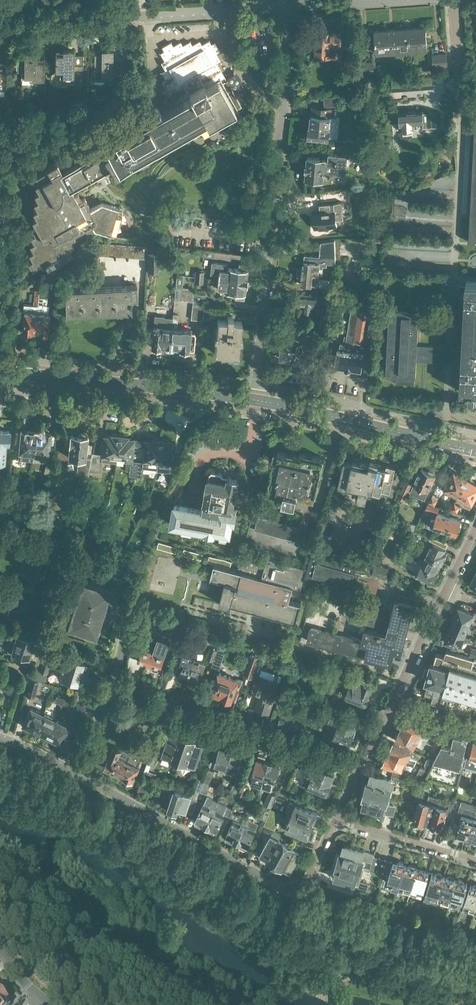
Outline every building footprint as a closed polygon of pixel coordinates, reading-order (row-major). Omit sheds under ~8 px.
[(426,27),(409,28),(410,50),(427,49),(426,27)] [(318,41),(317,53),(342,54),(343,41),(341,40),(341,32),(337,31),(337,28),(327,28),(327,29),(322,29),(321,30),(318,30),(318,32),(316,32),(316,41),(318,41)] [(410,50),(409,28),(375,31),(377,53),(410,50)] [(229,82),(228,82),(227,82),(216,62),(220,60),(216,53),(220,50),(219,50),(215,43),(212,45),(209,41),(202,45),(200,41),(192,45),(190,41),(190,42),(183,46),(181,42),(173,46),(171,43),(171,42),(163,47),(165,51),(161,53),(165,60),(162,62),(166,70),(162,72),(166,79),(163,81),(167,89),(163,91),(167,98),(164,100),(166,105),(168,109),(161,113),(159,109),(139,121),(141,124),(124,133),(114,138),(114,139),(105,144),(105,145),(78,161),(71,148),(60,154),(62,157),(47,166),(48,168),(36,175),(40,181),(35,184),(39,190),(35,193),(38,199),(34,201),(37,208),(33,210),(37,216),(32,219),(36,225),(32,227),(35,234),(31,236),(34,242),(30,245),(34,251),(29,253),(33,260),(29,262),(33,269),(41,264),(43,267),(46,265),(48,267),(55,263),(56,266),(63,262),(63,261),(73,255),(70,248),(74,246),(70,240),(75,237),(74,235),(86,228),(87,230),(93,227),(94,229),(113,235),(114,234),(111,233),(118,208),(121,208),(121,207),(118,207),(102,202),(91,209),(88,205),(89,204),(85,197),(82,199),(78,193),(75,195),(71,188),(70,189),(68,186),(80,180),(83,178),(87,177),(91,175),(94,173),(97,171),(100,168),(114,160),(119,169),(130,162),(134,169),(164,153),(160,146),(171,140),(197,125),(200,129),(237,109),(242,106),(241,106),(231,87),(232,86),(232,85),(232,84),(232,83),(231,83),(231,82),(230,82),(229,82)] [(36,64),(36,60),(36,50),(25,50),(24,54),(17,54),(17,71),(22,71),(22,79),(31,79),(31,82),(45,82),(45,64),(36,64)] [(74,64),(74,59),(74,50),(63,50),(63,54),(56,54),(55,71),(61,71),(61,79),(68,79),(68,82),(83,82),(84,64),(74,64)] [(113,64),(113,59),(113,50),(102,50),(102,54),(95,54),(94,71),(96,71),(96,73),(94,73),(94,76),(96,76),(96,79),(108,79),(108,82),(122,82),(122,64),(113,64)] [(440,67),(448,66),(447,54),(440,54),(440,67)] [(368,75),(367,62),(359,62),(360,75),(368,75)] [(434,88),(433,77),(392,80),(392,91),(434,88)] [(348,95),(324,97),(325,107),(337,105),(337,102),(348,101),(348,95)] [(309,137),(309,141),(318,142),(319,137),(329,138),(329,139),(337,140),(339,122),(331,122),(332,117),(331,117),(332,109),(313,107),(312,115),(311,127),(309,127),(308,136),(309,137)] [(400,112),(401,125),(403,125),(404,134),(414,133),(413,124),(423,123),(423,128),(438,127),(437,111),(436,111),(437,114),(430,114),(430,112),(423,113),(423,111),(400,112)] [(337,154),(325,152),(324,159),(308,157),(307,165),(307,169),(306,178),(306,182),(315,183),(315,178),(325,179),(328,177),(329,173),(332,173),(333,172),(335,172),(335,171),(346,172),(347,165),(349,165),(350,159),(347,158),(348,155),(364,157),(365,144),(355,143),(338,146),(337,154)] [(342,217),(340,201),(321,203),(322,211),(314,212),(315,228),(337,225),(336,217),(342,217)] [(362,238),(362,242),(373,243),(373,247),(386,247),(386,243),(387,243),(387,239),(362,238)] [(298,269),(298,275),(299,277),(303,278),(302,285),(319,286),(324,287),(323,296),(335,297),(347,298),(348,289),(335,289),(335,280),(320,278),(320,274),(323,274),(324,270),(324,266),(327,266),(327,264),(336,264),(335,241),(335,240),(335,241),(322,242),(321,242),(320,256),(305,255),(303,268),(300,268),(298,269)] [(160,253),(149,253),(149,271),(160,271),(160,253)] [(247,270),(248,264),(239,264),(239,268),(227,267),(227,270),(219,269),(218,278),(247,281),(248,278),(247,278),(248,270),(247,270)] [(247,281),(218,278),(217,288),(224,289),(224,291),(236,293),(236,298),(244,299),(245,294),(246,286),(247,286),(247,281)] [(411,279),(393,278),(392,308),(404,308),(405,290),(410,290),(411,279)] [(466,281),(463,347),(417,345),(419,318),(420,311),(407,311),(390,310),(386,377),(396,377),(396,383),(415,384),(415,378),(416,378),(417,361),(448,363),(462,363),(461,389),(470,389),(469,396),(475,396),(475,281),(466,281)] [(40,287),(39,295),(35,331),(38,331),(38,332),(40,332),(41,334),(45,334),(47,333),(48,333),(50,314),(49,314),(50,305),(47,305),(49,288),(40,287)] [(138,302),(138,289),(132,289),(132,290),(66,292),(67,318),(133,315),(133,303),(138,302)] [(318,296),(316,295),(315,296),(294,294),(293,304),(295,304),(294,307),(301,308),(302,305),(304,305),(303,312),(313,313),(314,306),(315,306),(315,302),(318,302),(318,296)] [(23,311),(25,311),(23,330),(24,330),(25,332),(29,333),(29,332),(31,331),(32,331),(35,331),(39,295),(34,295),(33,305),(24,304),(23,311)] [(193,299),(193,301),(193,306),(198,307),(204,307),(204,306),(206,306),(206,300),(193,299)] [(335,366),(362,370),(364,353),(363,353),(364,346),(361,346),(367,311),(352,308),(345,343),(340,342),(339,348),(338,348),(335,366)] [(329,311),(317,310),(317,318),(329,319),(329,311)] [(180,349),(184,349),(186,328),(182,328),(182,329),(177,328),(178,314),(174,314),(173,318),(172,335),(177,335),(176,346),(175,346),(174,350),(176,351),(180,349)] [(161,347),(161,345),(166,346),(166,350),(167,351),(173,351),(174,350),(175,346),(176,346),(177,335),(172,335),(173,318),(164,317),(164,316),(155,315),(154,325),(152,346),(161,347)] [(302,317),(289,315),(289,323),(301,324),(302,317)] [(227,319),(218,319),(215,353),(216,350),(227,351),(226,354),(227,354),(227,352),(238,353),(238,355),(239,355),(242,321),(233,320),(233,316),(228,316),(227,319)] [(371,316),(368,335),(374,336),(376,320),(376,317),(371,316)] [(190,329),(186,328),(184,349),(189,350),(194,350),(196,335),(194,333),(190,332),(190,329)] [(305,355),(304,353),(301,353),(302,343),(302,339),(295,337),(295,340),(293,339),(293,338),(284,337),(284,341),(283,340),(280,358),(289,359),(291,362),(298,362),(300,361),(300,360),(303,360),(304,359),(305,355)] [(33,460),(36,431),(27,430),(21,429),(19,451),(20,451),(19,456),(24,457),(24,459),(33,460)] [(4,463),(4,461),(4,460),(5,460),(6,447),(6,443),(8,443),(9,440),(9,434),(9,430),(0,430),(0,479),(4,463)] [(36,431),(33,460),(48,462),(48,458),(51,432),(45,432),(36,431)] [(89,469),(91,459),(86,458),(86,453),(90,453),(91,445),(89,445),(89,444),(87,443),(87,442),(89,441),(89,438),(88,437),(88,434),(86,432),(82,431),(79,433),(79,435),(71,434),(71,435),(66,435),(65,444),(69,444),(68,457),(79,459),(76,475),(81,475),(79,483),(85,484),(87,476),(88,477),(89,469)] [(117,458),(120,434),(113,433),(112,434),(111,434),(111,436),(106,435),(105,436),(104,436),(103,441),(102,441),(101,454),(92,454),(91,459),(89,469),(101,471),(102,463),(109,463),(110,457),(117,458)] [(120,434),(117,458),(124,459),(124,462),(130,463),(129,476),(136,477),(138,462),(132,461),(133,447),(139,448),(140,440),(128,438),(128,436),(126,436),(126,435),(120,434)] [(138,462),(136,477),(143,478),(144,469),(158,470),(159,462),(161,439),(154,438),(154,439),(152,439),(152,441),(140,440),(139,448),(146,448),(144,463),(138,462)] [(168,439),(161,439),(159,462),(173,464),(176,443),(174,443),(174,442),(169,442),(169,441),(168,440),(168,439)] [(267,487),(285,491),(283,500),(296,503),(299,491),(316,495),(324,459),(300,453),(299,456),(278,451),(276,460),(273,459),(267,487)] [(344,461),(339,485),(337,491),(346,493),(348,485),(360,487),(358,497),(367,499),(369,490),(381,493),(382,490),(390,492),(396,467),(387,465),(386,468),(353,461),(352,463),(344,461)] [(47,464),(44,472),(49,474),(52,464),(47,464)] [(416,480),(411,492),(425,499),(432,485),(433,483),(436,475),(434,475),(434,473),(430,471),(428,472),(422,469),(420,474),(418,473),(415,480),(416,480)] [(172,523),(178,525),(183,525),(183,530),(193,532),(194,527),(205,530),(204,534),(215,536),(215,532),(216,532),(216,530),(221,531),(220,535),(228,536),(229,532),(231,533),(231,531),(233,521),(234,521),(235,521),(238,509),(234,508),(235,506),(240,478),(228,476),(227,481),(225,480),(223,480),(223,476),(221,473),(213,471),(210,473),(209,477),(208,477),(206,488),(207,488),(203,509),(190,506),(175,503),(175,504),(172,523)] [(450,490),(459,495),(468,479),(466,478),(466,477),(463,475),(460,475),(455,472),(444,491),(449,493),(450,490)] [(472,503),(475,495),(475,484),(475,483),(475,481),(471,479),(469,480),(468,479),(459,495),(465,499),(464,501),(465,503),(468,505),(471,505),(472,503)] [(401,492),(399,498),(404,500),(412,484),(406,481),(400,492),(401,492)] [(6,492),(5,502),(11,503),(13,493),(6,492)] [(435,495),(434,497),(432,500),(437,503),(441,498),(435,495)] [(43,502),(40,516),(46,518),(50,504),(43,502)] [(462,525),(460,523),(461,519),(438,513),(440,507),(428,504),(424,511),(433,514),(430,525),(434,526),(457,534),(458,529),(461,529),(462,525)] [(452,509),(458,512),(461,507),(455,504),(452,509)] [(1,510),(0,516),(0,520),(15,524),(17,514),(1,510)] [(254,514),(245,544),(304,560),(310,542),(303,540),(304,536),(299,534),(300,527),(294,525),(288,523),(282,522),(276,520),(271,519),(265,517),(259,516),(254,514)] [(429,553),(443,560),(444,560),(445,560),(447,556),(446,554),(447,554),(443,552),(445,548),(446,549),(449,544),(436,538),(429,553)] [(373,545),(363,566),(360,571),(362,572),(386,578),(389,568),(374,565),(382,549),(373,545)] [(215,564),(211,577),(217,579),(226,581),(221,603),(231,605),(232,604),(297,621),(301,602),(290,600),(291,594),(300,596),(311,600),(312,595),(301,592),(304,578),(308,567),(248,551),(246,557),(242,556),(238,570),(220,565),(215,564)] [(312,552),(308,567),(304,578),(313,580),(314,573),(352,583),(353,579),(359,581),(362,572),(360,571),(363,566),(312,552)] [(423,564),(438,571),(443,560),(429,553),(423,564)] [(439,572),(438,571),(423,564),(417,576),(433,583),(439,572)] [(111,592),(111,590),(81,581),(75,600),(77,600),(74,610),(72,609),(66,628),(97,638),(97,636),(99,635),(100,631),(99,630),(103,619),(101,618),(104,609),(105,609),(109,598),(110,597),(112,593),(111,592)] [(399,582),(397,588),(405,590),(416,592),(418,587),(406,584),(399,582)] [(401,651),(415,598),(397,593),(390,621),(369,615),(362,640),(319,629),(315,642),(391,662),(394,649),(401,651)] [(454,617),(454,619),(469,625),(472,619),(473,620),(475,614),(459,607),(458,609),(457,609),(455,612),(456,613),(456,614),(455,613),(455,614),(455,615),(455,616),(454,616),(453,617),(454,617)] [(450,628),(449,630),(464,636),(467,631),(468,631),(470,626),(469,625),(454,619),(453,620),(452,620),(451,623),(451,624),(451,625),(450,624),(449,625),(451,626),(450,627),(449,627),(448,628),(450,628)] [(179,620),(172,641),(180,643),(187,622),(179,620)] [(308,641),(315,642),(319,629),(311,627),(308,641)] [(449,643),(447,647),(457,651),(459,647),(460,648),(460,646),(462,646),(464,641),(468,643),(469,638),(464,636),(449,630),(449,631),(447,630),(447,631),(448,631),(447,633),(446,633),(447,634),(446,634),(444,639),(445,640),(444,641),(449,643)] [(37,657),(42,642),(41,642),(43,636),(37,634),(35,640),(28,638),(29,635),(22,633),(21,636),(17,634),(15,641),(14,641),(14,642),(11,641),(11,642),(10,643),(8,647),(8,649),(9,651),(12,652),(11,655),(12,656),(17,658),(19,657),(20,654),(22,655),(21,658),(22,659),(27,661),(29,660),(30,657),(30,655),(37,657)] [(189,639),(183,636),(179,649),(185,651),(189,639)] [(161,668),(170,641),(158,637),(154,650),(143,646),(138,660),(145,662),(145,664),(146,664),(147,662),(151,664),(151,665),(153,669),(157,670),(161,668)] [(42,642),(37,657),(35,663),(36,663),(31,678),(39,681),(44,682),(53,653),(60,656),(56,668),(62,670),(60,678),(80,684),(80,682),(84,683),(86,678),(84,676),(82,675),(83,672),(85,673),(88,672),(89,666),(85,665),(86,663),(69,658),(71,651),(55,646),(42,642)] [(212,648),(209,659),(214,661),(219,650),(212,648)] [(425,692),(433,695),(432,700),(468,710),(470,702),(475,704),(475,657),(475,658),(474,658),(456,653),(446,650),(444,655),(436,653),(433,664),(431,664),(430,669),(430,670),(429,675),(428,675),(428,676),(426,681),(428,681),(425,692)] [(178,678),(188,681),(194,662),(195,660),(189,658),(190,655),(183,652),(183,655),(179,667),(182,668),(178,678)] [(252,655),(245,676),(253,679),(261,658),(252,655)] [(202,659),(201,661),(200,661),(200,662),(195,660),(194,662),(188,681),(196,684),(199,674),(202,675),(206,663),(207,661),(202,659)] [(239,679),(220,672),(222,665),(214,662),(209,676),(213,678),(210,684),(214,686),(212,691),(223,695),(222,696),(232,699),(236,700),(239,692),(235,690),(239,679)] [(270,712),(274,700),(279,702),(282,694),(276,692),(279,681),(281,675),(262,668),(259,675),(253,694),(254,694),(255,692),(260,694),(256,706),(252,705),(252,706),(270,712)] [(39,681),(31,678),(26,695),(35,697),(39,681)] [(369,693),(372,685),(365,682),(365,680),(361,678),(360,680),(354,678),(350,685),(347,684),(343,691),(347,693),(346,695),(360,700),(358,704),(363,706),(365,702),(366,703),(368,701),(369,696),(369,693)] [(83,691),(77,689),(74,697),(80,699),(83,691)] [(283,692),(282,694),(279,702),(277,708),(284,710),(282,715),(279,724),(296,730),(302,709),(297,708),(297,710),(286,706),(289,694),(283,692)] [(306,699),(304,708),(310,710),(314,701),(306,699)] [(76,703),(73,709),(82,714),(85,708),(76,703)] [(31,708),(23,724),(28,727),(27,728),(34,731),(43,714),(31,708)] [(46,738),(47,738),(54,724),(56,719),(55,719),(54,720),(43,714),(34,731),(42,735),(43,734),(47,736),(46,738)] [(328,723),(330,724),(354,734),(359,722),(342,715),(340,720),(335,718),(330,716),(328,723)] [(54,724),(47,738),(48,738),(49,737),(53,739),(52,740),(60,744),(60,743),(61,743),(64,736),(65,736),(66,736),(71,738),(76,728),(68,724),(67,725),(56,719),(54,724)] [(402,727),(401,729),(426,742),(432,731),(425,728),(425,726),(416,722),(415,724),(406,719),(406,720),(405,719),(401,726),(402,727)] [(350,744),(354,734),(330,724),(325,737),(332,741),(333,738),(334,737),(343,741),(341,744),(348,747),(350,744)] [(426,742),(401,729),(400,732),(398,733),(396,737),(397,739),(396,740),(414,749),(416,744),(424,748),(426,742)] [(178,764),(188,735),(180,732),(179,736),(178,735),(178,736),(170,734),(168,740),(167,740),(162,755),(163,756),(162,758),(178,764)] [(188,735),(178,764),(194,769),(196,765),(198,759),(199,759),(201,752),(201,751),(203,745),(195,742),(195,741),(196,737),(188,735)] [(434,761),(429,771),(426,777),(454,784),(458,786),(459,786),(465,758),(464,758),(468,739),(454,735),(451,747),(442,745),(438,753),(434,761)] [(148,763),(149,764),(149,766),(153,767),(154,765),(155,765),(164,738),(157,736),(148,763)] [(433,746),(439,749),(444,740),(438,737),(433,746)] [(464,766),(475,769),(475,741),(474,740),(470,757),(467,756),(464,766)] [(390,750),(389,753),(407,762),(414,763),(415,764),(417,759),(409,757),(412,752),(395,743),(394,743),(392,744),(390,748),(390,750)] [(225,775),(232,750),(229,749),(228,749),(229,746),(224,744),(223,748),(221,747),(215,764),(220,766),(218,773),(225,775)] [(105,767),(112,770),(114,766),(115,766),(117,763),(123,765),(124,762),(127,763),(128,761),(128,760),(127,760),(127,758),(122,756),(125,750),(119,747),(120,747),(118,746),(118,747),(115,745),(110,756),(109,756),(108,758),(106,759),(105,763),(106,765),(105,767)] [(232,750),(225,775),(231,777),(234,770),(238,771),(243,754),(242,754),(243,750),(237,749),(236,752),(236,751),(232,750)] [(114,766),(112,770),(124,776),(123,776),(126,777),(127,779),(130,780),(132,780),(134,781),(141,766),(139,765),(143,757),(131,752),(128,760),(128,761),(127,763),(124,762),(123,765),(117,763),(115,766),(114,766)] [(407,762),(389,753),(387,757),(386,756),(382,763),(384,763),(383,764),(402,770),(404,766),(412,770),(415,764),(414,763),(407,762)] [(254,784),(262,786),(262,785),(269,761),(265,760),(265,761),(265,760),(266,757),(258,755),(257,758),(252,776),(256,777),(254,784)] [(429,771),(434,761),(428,758),(424,765),(425,766),(424,769),(429,771)] [(262,785),(262,786),(268,788),(270,781),(275,782),(280,765),(281,761),(274,759),(273,763),(272,763),(273,762),(269,761),(262,785)] [(291,761),(280,791),(286,793),(297,764),(291,761)] [(335,775),(312,765),(306,779),(311,781),(308,786),(328,794),(333,783),(332,782),(335,775)] [(429,771),(424,769),(421,767),(416,776),(425,778),(426,777),(429,771)] [(204,781),(210,784),(213,774),(214,770),(209,768),(207,772),(204,781)] [(407,781),(409,774),(394,770),(392,778),(407,781)] [(364,781),(362,789),(392,797),(396,781),(385,778),(386,777),(378,775),(378,776),(371,774),(369,782),(368,782),(364,781)] [(204,780),(198,778),(194,789),(200,791),(201,790),(203,782),(204,780)] [(422,800),(428,780),(422,778),(415,800),(420,802),(415,819),(414,823),(421,826),(423,821),(427,823),(435,797),(429,795),(427,802),(422,800)] [(211,784),(210,784),(204,781),(203,782),(201,790),(208,793),(211,784)] [(233,794),(236,794),(240,785),(234,782),(230,792),(233,794)] [(248,786),(242,783),(237,795),(240,796),(243,797),(248,786)] [(195,808),(198,799),(200,791),(193,789),(192,795),(175,789),(169,808),(178,811),(179,807),(185,809),(185,810),(186,812),(190,813),(192,813),(192,812),(193,812),(195,808)] [(392,797),(362,789),(359,798),(364,799),(364,800),(362,808),(369,809),(369,810),(376,812),(376,811),(383,813),(391,815),(394,805),(390,804),(392,797)] [(270,792),(265,805),(270,808),(276,795),(270,792)] [(277,794),(275,800),(286,804),(288,798),(277,794)] [(243,797),(240,796),(237,802),(243,805),(246,798),(243,797)] [(203,824),(206,825),(218,802),(208,797),(205,803),(204,803),(196,819),(197,820),(195,823),(201,826),(202,823),(203,823),(203,824)] [(435,797),(427,823),(432,824),(431,828),(439,831),(440,827),(441,827),(446,807),(439,805),(441,799),(435,797)] [(218,802),(206,825),(209,827),(210,827),(209,830),(214,833),(216,830),(217,830),(225,814),(229,817),(233,811),(233,810),(227,807),(218,802)] [(318,813),(290,802),(286,811),(290,813),(289,815),(291,816),(290,817),(301,822),(302,820),(313,825),(315,822),(319,823),(322,815),(318,813)] [(270,809),(270,808),(265,805),(258,818),(265,821),(270,809)] [(455,822),(453,831),(456,833),(465,836),(465,837),(468,837),(475,810),(460,806),(458,813),(462,815),(459,824),(455,822)] [(233,839),(237,841),(248,818),(241,815),(233,811),(229,817),(229,818),(233,820),(226,835),(227,836),(226,839),(231,842),(233,839)] [(301,822),(290,817),(286,828),(306,836),(313,839),(316,831),(312,829),(313,825),(302,820),(301,822)] [(259,824),(248,818),(237,841),(240,843),(241,842),(241,843),(240,846),(245,849),(247,845),(248,846),(259,824)] [(265,825),(274,829),(275,830),(278,823),(275,822),(272,820),(267,818),(265,825)] [(274,831),(265,826),(262,832),(271,836),(261,854),(268,858),(267,859),(268,859),(266,863),(273,867),(287,843),(279,838),(281,835),(274,831)] [(287,843),(273,867),(280,871),(282,867),(283,868),(283,867),(291,871),(294,865),(298,859),(298,858),(301,852),(304,847),(295,843),(293,846),(287,843)] [(337,852),(334,860),(360,868),(362,860),(372,862),(374,856),(374,854),(368,852),(365,851),(358,849),(351,846),(351,847),(344,845),(342,853),(341,853),(340,853),(337,852)] [(371,867),(370,870),(376,872),(380,858),(374,856),(372,862),(371,867)] [(380,858),(376,872),(381,874),(382,870),(385,859),(380,858)] [(383,874),(380,886),(392,890),(392,888),(398,889),(405,865),(404,865),(404,864),(403,862),(400,861),(397,863),(393,861),(393,862),(392,861),(385,859),(382,870),(381,874),(383,874)] [(334,860),(332,869),(336,870),(337,871),(334,878),(341,880),(341,881),(348,883),(348,882),(355,884),(356,884),(355,889),(366,892),(369,884),(360,881),(364,869),(360,868),(334,860)] [(398,889),(397,892),(403,893),(404,891),(410,893),(417,868),(405,864),(405,865),(398,889)] [(417,868),(410,893),(416,895),(416,897),(422,898),(429,872),(417,868)] [(422,903),(421,905),(419,911),(425,913),(428,904),(429,905),(430,899),(436,901),(437,897),(443,876),(442,876),(442,875),(442,874),(441,873),(440,873),(438,873),(437,873),(436,873),(436,874),(432,872),(426,892),(424,899),(423,903),(422,903)] [(450,900),(456,880),(456,879),(454,879),(454,877),(449,875),(448,877),(444,876),(443,876),(437,897),(450,900)] [(467,883),(463,882),(463,881),(462,880),(461,879),(460,879),(459,879),(458,879),(457,879),(457,880),(456,880),(450,900),(448,904),(455,906),(454,908),(460,910),(467,883)] [(475,907),(475,884),(474,885),(470,884),(462,911),(468,912),(469,911),(475,912),(475,907)] [(9,1004),(6,1000),(8,999),(3,993),(0,995),(0,1004),(8,1004),(9,1004)]
